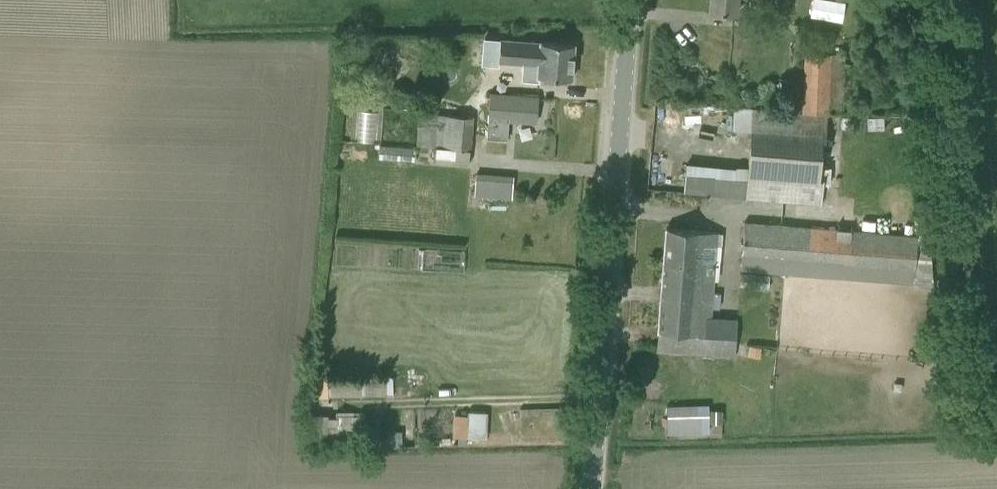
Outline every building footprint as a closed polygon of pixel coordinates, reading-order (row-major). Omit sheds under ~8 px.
[(710,10),(736,13),(737,0),(711,0),(710,10)] [(867,12),(866,20),(874,21),(875,12),(867,12)] [(523,64),(522,79),(538,81),(538,76),(572,79),(574,44),(554,42),(484,36),(482,57),(499,58),(499,62),(523,64)] [(805,53),(802,112),(803,112),(844,114),(847,55),(805,53)] [(487,133),(504,134),(505,119),(535,122),(537,97),(490,93),(487,133)] [(746,197),(818,202),(819,183),(820,166),(822,134),(801,133),(803,112),(802,112),(752,108),(746,197)] [(435,163),(470,165),(473,116),(419,112),(416,146),(436,148),(435,163)] [(842,116),(841,127),(849,128),(850,116),(842,116)] [(820,166),(819,183),(829,183),(830,167),(820,166)] [(477,195),(515,197),(516,174),(478,172),(477,195)] [(740,270),(912,285),(916,237),(744,222),(740,270)] [(656,351),(725,356),(735,357),(736,318),(711,317),(717,232),(666,228),(656,351)] [(757,273),(756,285),(768,286),(769,274),(757,273)] [(759,356),(761,347),(749,346),(747,355),(759,356)] [(352,434),(363,434),(362,408),(337,408),(337,418),(328,417),(328,408),(308,408),(304,448),(352,447),(352,434)] [(709,409),(709,420),(721,421),(721,409),(709,409)] [(453,415),(452,436),(465,436),(466,416),(453,415)] [(401,432),(386,432),(386,446),(401,446),(401,432)] [(369,433),(352,434),(352,447),(369,447),(369,433)]
